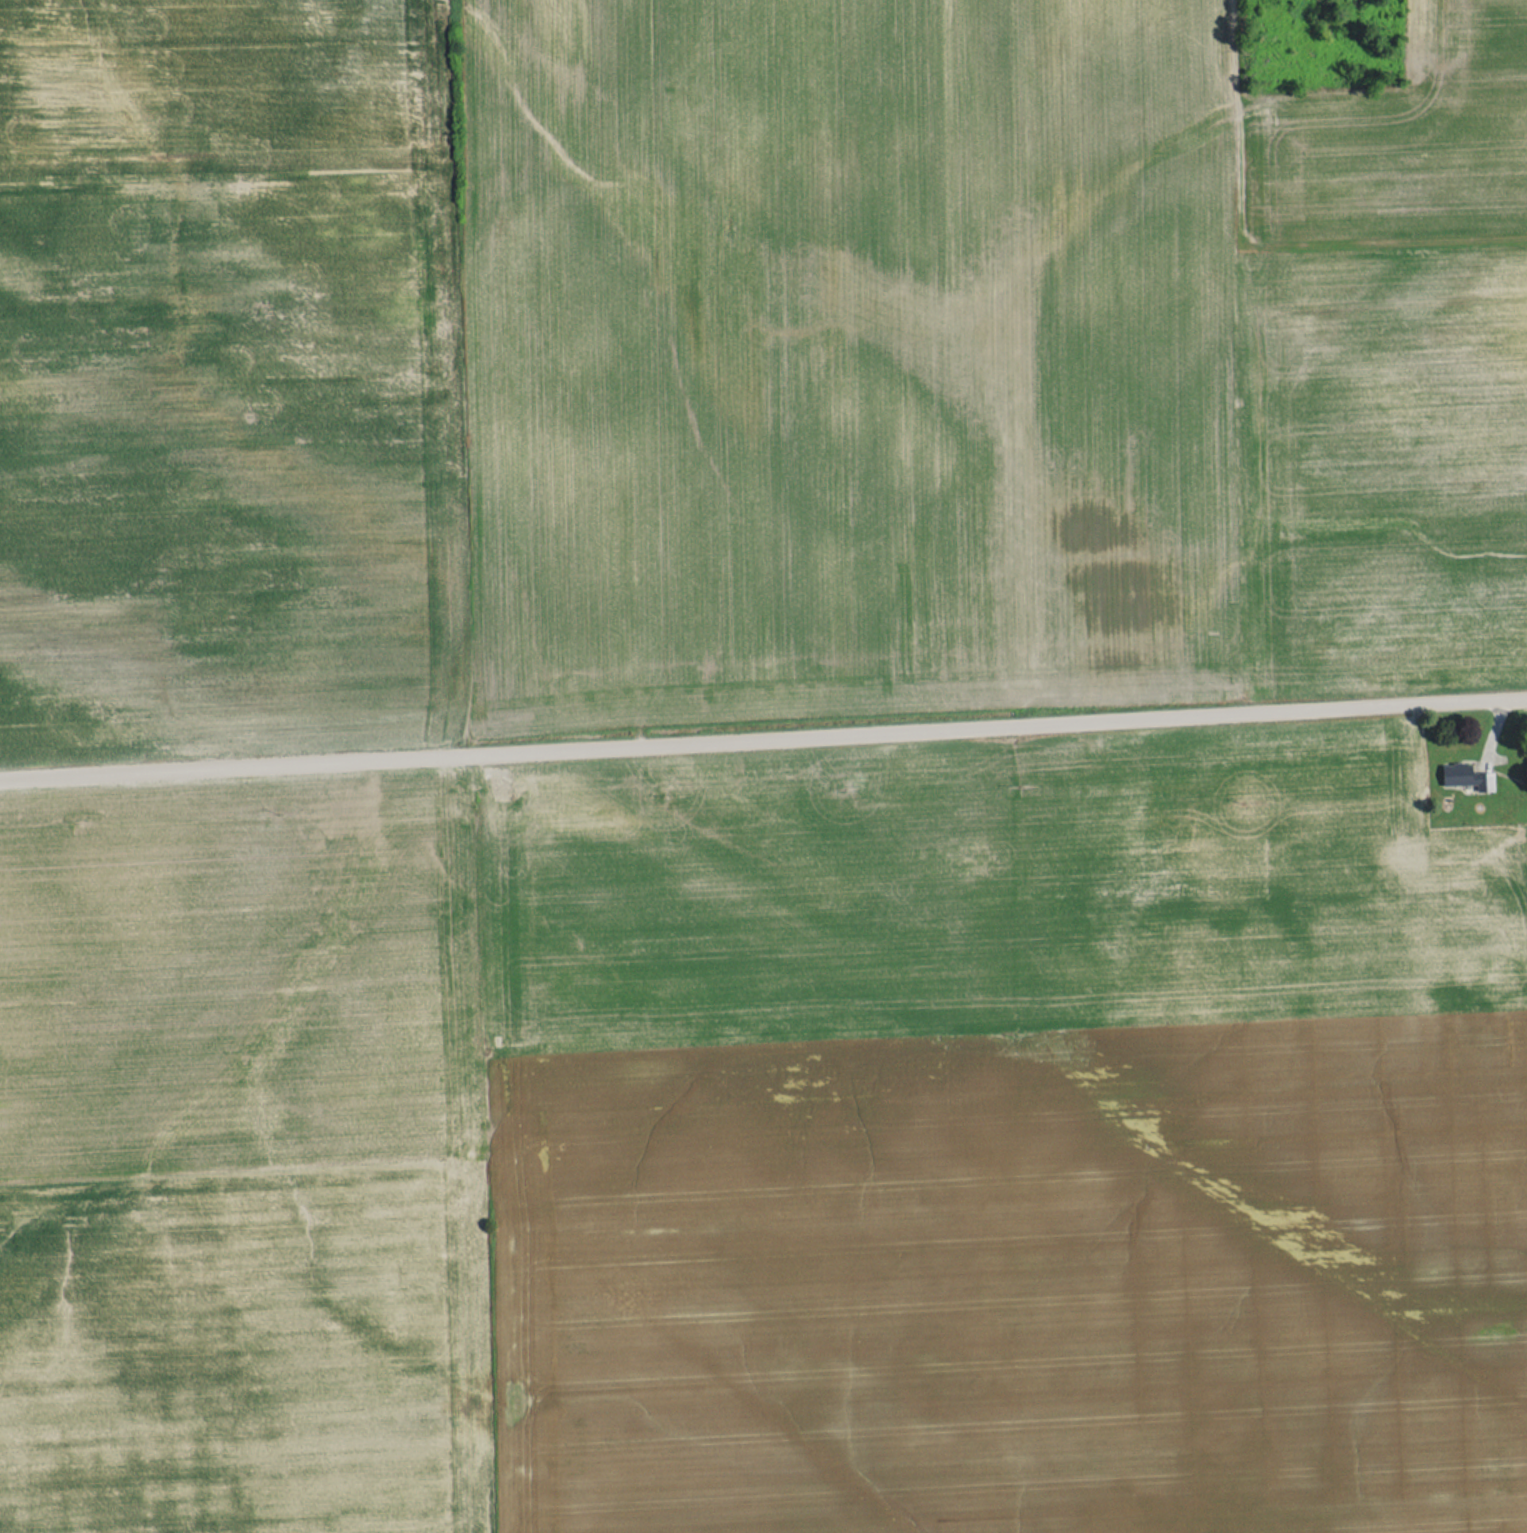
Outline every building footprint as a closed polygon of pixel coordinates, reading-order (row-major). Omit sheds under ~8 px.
[(1443,785),(1477,784),(1477,791),(1494,791),(1494,772),(1472,772),(1471,764),(1443,764),(1443,785)]
